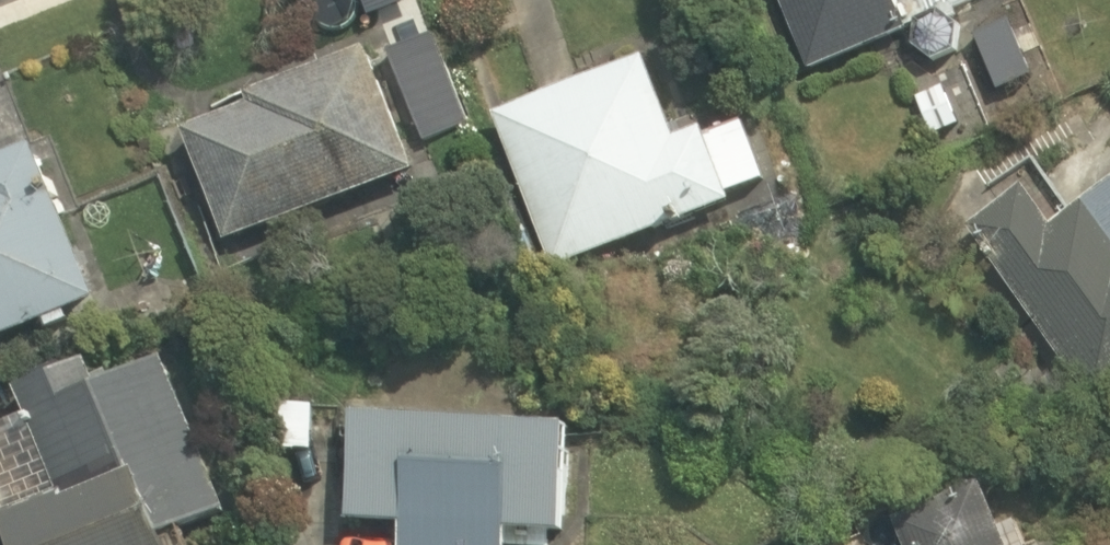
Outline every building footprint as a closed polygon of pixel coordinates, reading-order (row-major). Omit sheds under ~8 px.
[(811,61),(945,0),(783,0),(811,61)] [(562,279),(774,171),(740,106),(689,132),(642,40),(482,121),(562,279)] [(367,48),(164,132),(212,249),(415,166),(367,48)] [(0,168),(0,328),(94,293),(41,153),(0,168)] [(957,230),(1090,405),(1109,390),(1109,174),(1046,222),(1017,184),(957,230)] [(166,534),(219,513),(150,330),(20,379),(62,491),(0,515),(0,544),(170,544),(166,534)] [(393,544),(497,544),(498,516),(571,520),(575,420),(337,409),(332,509),(394,512),(393,544)] [(960,476),(878,512),(892,544),(990,544),(960,476)]
